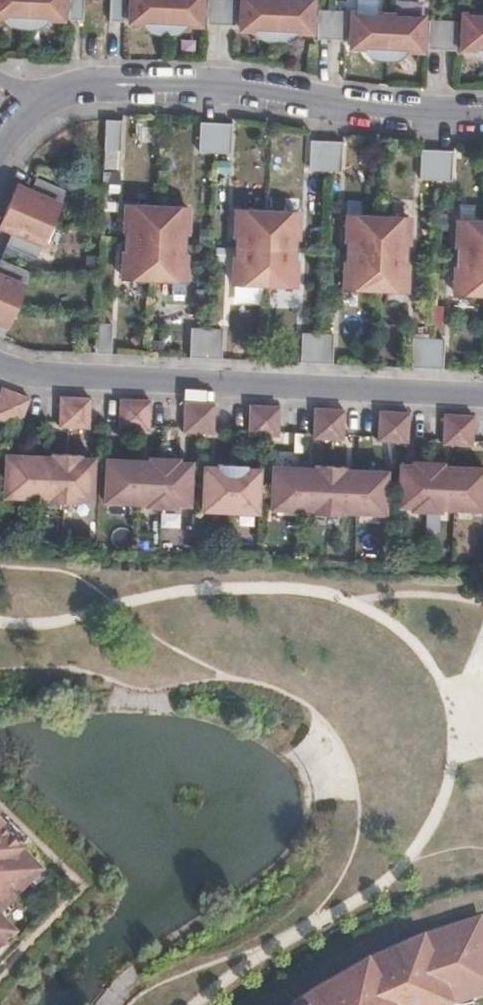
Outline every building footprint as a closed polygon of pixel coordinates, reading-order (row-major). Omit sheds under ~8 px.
[(3,18),(11,26),(16,29),(26,31),(34,28),(40,24),(42,20),(58,20),(59,0),(0,0),(0,18),(3,18)] [(80,0),(65,0),(64,20),(80,20),(80,0)] [(106,20),(121,20),(122,0),(106,0),(106,20)] [(197,0),(126,0),(125,22),(140,23),(143,29),(151,34),(164,35),(176,31),(182,23),(197,24),(197,0)] [(231,0),(202,0),(202,23),(231,25),(231,0)] [(308,0),(237,0),(237,29),(251,29),(256,37),(264,41),(277,41),(286,38),(292,31),(308,30),(308,0)] [(341,39),(342,9),(313,8),(313,38),(341,39)] [(417,47),(417,14),(347,12),(346,46),(359,46),(365,55),(374,59),(386,58),(397,53),(401,48),(417,47)] [(459,13),(458,47),(472,47),(478,57),(482,58),(482,13),(459,13)] [(451,48),(453,19),(424,18),(423,48),(451,48)] [(118,121),(102,120),(101,150),(118,151),(118,121)] [(229,123),(197,123),(197,153),(229,153),(229,123)] [(339,169),(340,139),(307,139),(307,169),(339,169)] [(450,148),(419,146),(417,177),(450,178),(450,148)] [(37,177),(31,191),(17,185),(0,224),(0,225),(13,231),(7,245),(36,259),(66,189),(37,177)] [(182,282),(186,205),(122,204),(119,280),(182,282)] [(293,286),(296,210),(233,208),(231,285),(293,286)] [(404,291),(406,215),(344,212),(342,289),(404,291)] [(456,217),(452,293),(482,294),(482,218),(456,217)] [(1,341),(30,273),(1,259),(0,262),(0,341),(1,341)] [(94,324),(92,354),(109,354),(110,325),(94,324)] [(187,357),(220,358),(221,328),(188,328),(187,357)] [(299,332),(299,361),(330,362),(332,332),(299,332)] [(410,366),(442,367),(442,337),(410,336),(410,366)] [(0,392),(0,424),(11,428),(22,402),(16,399),(0,392)] [(89,401),(58,400),(57,428),(88,430),(89,401)] [(148,403),(117,402),(117,431),(147,432),(148,403)] [(212,434),(213,406),(182,404),(181,433),(212,434)] [(277,436),(278,408),(247,407),(247,435),(277,436)] [(342,439),(344,410),(313,409),(312,438),(342,439)] [(407,440),(408,412),(378,411),(376,440),(407,440)] [(472,444),(472,415),(443,414),(442,442),(472,444)] [(91,502),(92,459),(79,459),(79,456),(49,455),(49,457),(3,457),(2,499),(47,501),(47,504),(77,505),(78,502),(91,502)] [(189,505),(191,462),(177,462),(176,459),(147,458),(147,461),(105,459),(103,503),(146,503),(145,507),(176,508),(176,505),(189,505)] [(428,510),(463,465),(442,464),(442,461),(411,460),(411,463),(399,463),(397,506),(410,506),(410,510),(428,510)] [(258,513),(259,468),(246,467),(246,464),(216,464),(216,467),(202,467),(202,511),(258,513)] [(384,512),(386,469),(343,468),(343,465),(314,464),(313,467),(271,466),(270,509),(311,509),(312,513),(342,514),(342,511),(384,512)] [(463,465),(428,510),(440,510),(440,508),(482,508),(482,498),(482,466),(463,465)] [(34,876),(12,855),(21,845),(0,824),(0,910),(34,876)] [(452,927),(471,987),(482,983),(482,937),(478,919),(452,927)] [(452,927),(431,934),(392,948),(335,977),(291,1004),(428,1004),(435,1002),(471,987),(452,927)] [(16,948),(0,932),(0,964),(16,948)]
